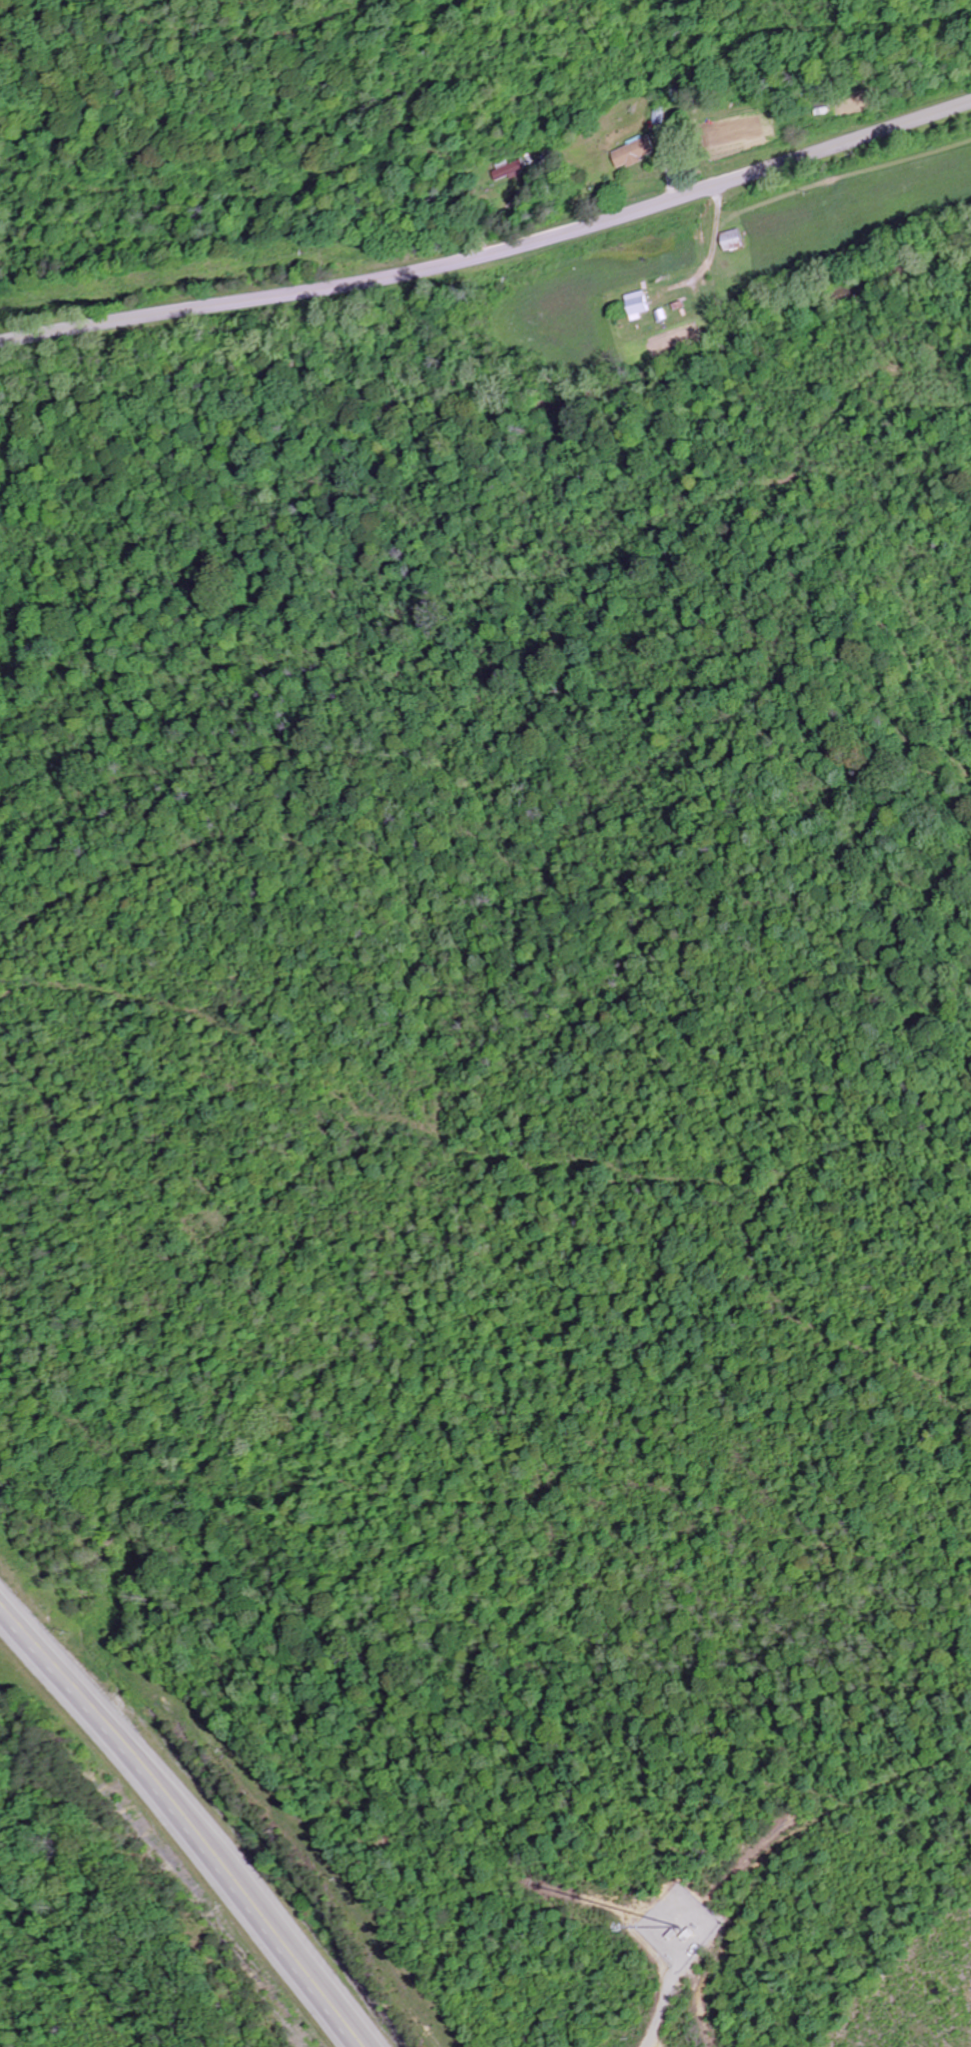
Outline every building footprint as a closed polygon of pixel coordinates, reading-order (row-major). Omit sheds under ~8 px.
[(616,173),(656,157),(648,138),(609,155),(616,173)]
